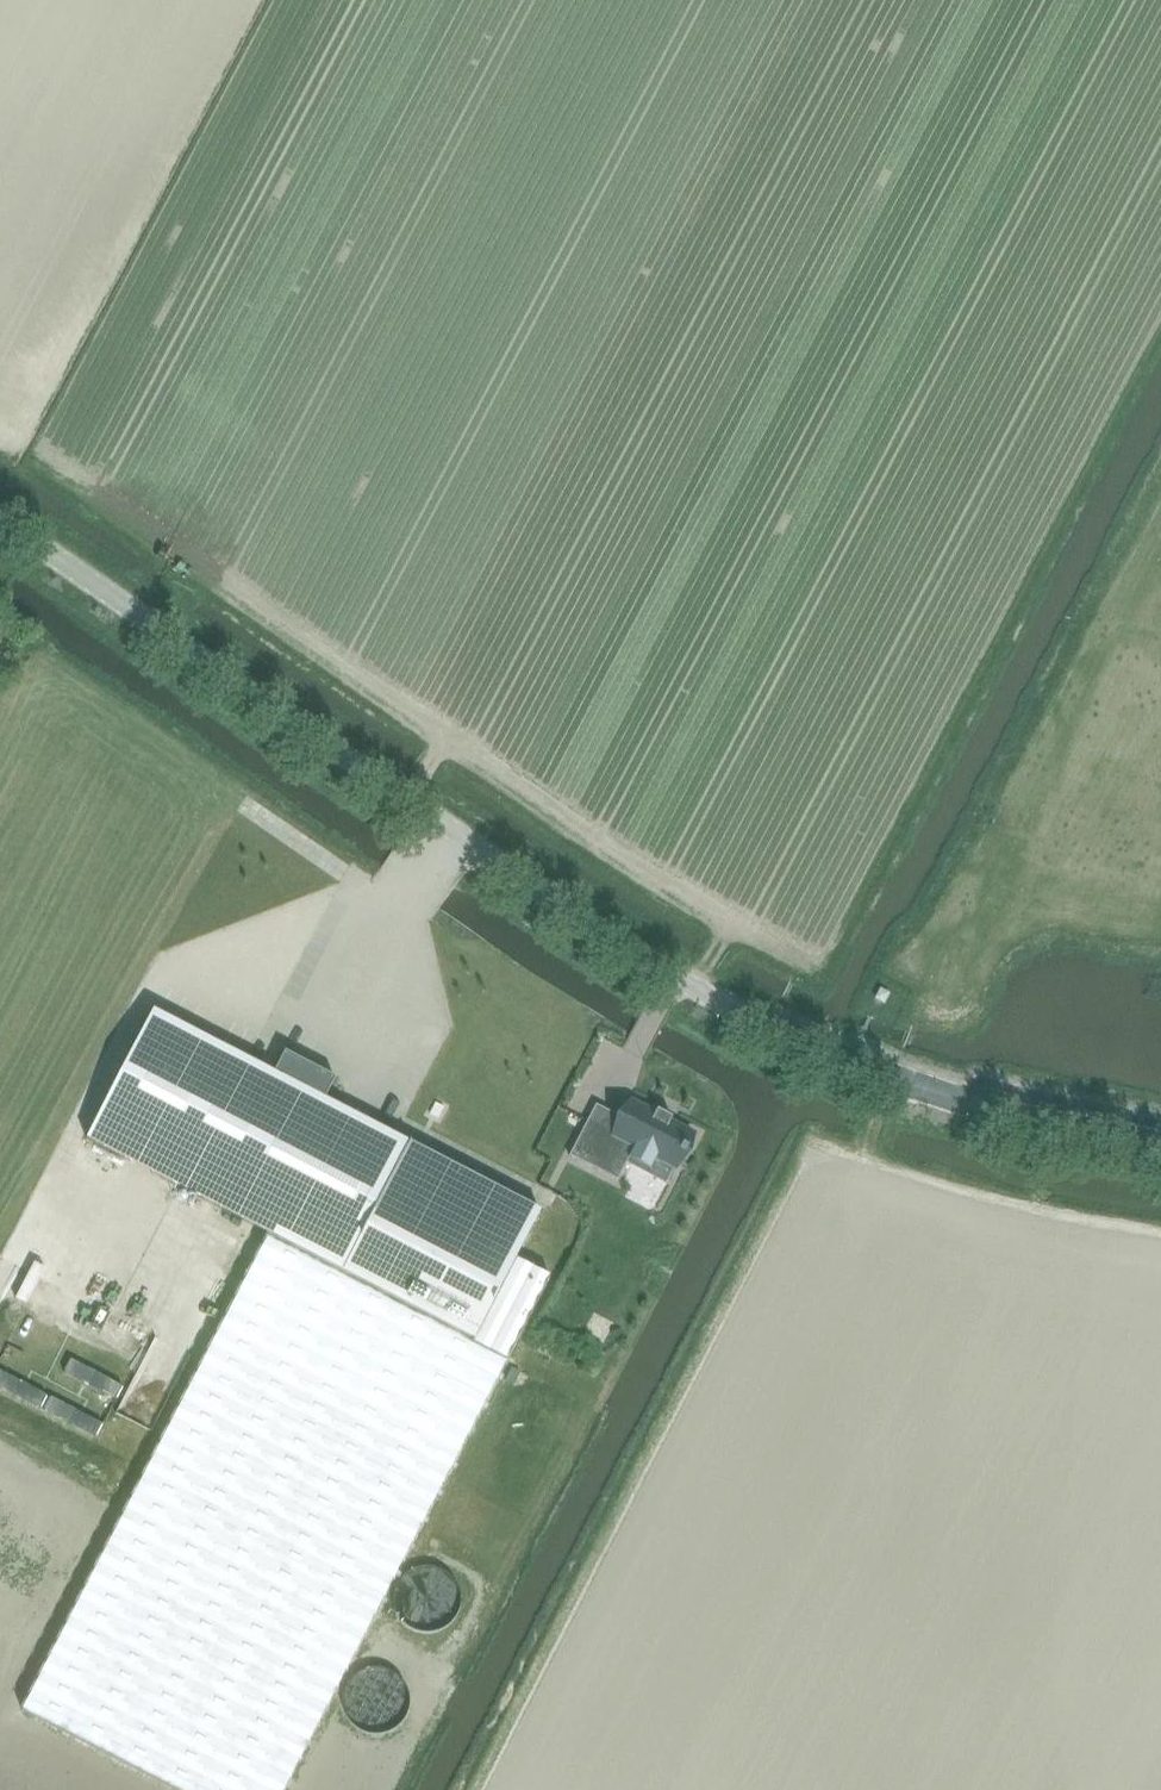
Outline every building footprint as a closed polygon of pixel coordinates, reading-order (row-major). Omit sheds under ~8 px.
[(888,993),(880,989),(875,999),(883,1003),(888,993)] [(152,1011),(86,1139),(179,1187),(268,1234),(134,1492),(373,1616),(549,1277),(515,1259),(539,1212),(324,1100),(334,1079),(284,1052),(273,1073),(245,1059),(152,1011)] [(652,1165),(655,1158),(674,1168),(675,1168),(682,1155),(684,1155),(687,1149),(685,1148),(692,1135),(669,1123),(671,1118),(656,1111),(654,1115),(631,1103),(623,1119),(614,1135),(587,1121),(569,1156),(617,1181),(626,1164),(631,1154),(652,1165)] [(70,1358),(63,1371),(115,1398),(121,1385),(70,1358)] [(38,1408),(44,1395),(0,1372),(0,1389),(38,1408)] [(48,1397),(41,1410),(93,1436),(100,1424),(48,1397)] [(22,1711),(174,1789),(284,1789),(366,1631),(373,1616),(134,1492),(103,1553),(22,1711)]
